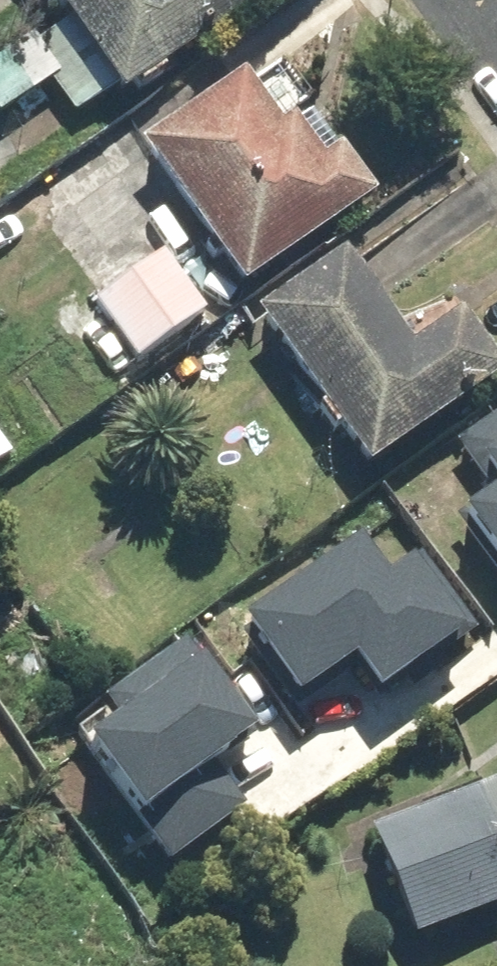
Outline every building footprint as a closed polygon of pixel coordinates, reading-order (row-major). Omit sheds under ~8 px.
[(118,107),(269,0),(42,0),(118,107)] [(133,156),(235,298),(373,200),(338,152),(321,164),(289,120),(277,129),(241,79),(133,156)] [(92,309),(134,367),(203,317),(161,258),(92,309)] [(248,323),(362,480),(496,382),(496,370),(457,315),(407,351),(339,258),(248,323)] [(460,504),(496,552),(496,403),(456,434),(492,480),(460,504)] [(361,540),(242,630),(296,701),(353,658),(377,690),(467,622),(417,556),(389,577),(361,540)] [(124,718),(86,744),(168,858),(243,806),(215,767),(258,737),(185,634),(105,691),(124,718)] [(408,950),(496,914),(496,787),(363,841),(408,950)]
